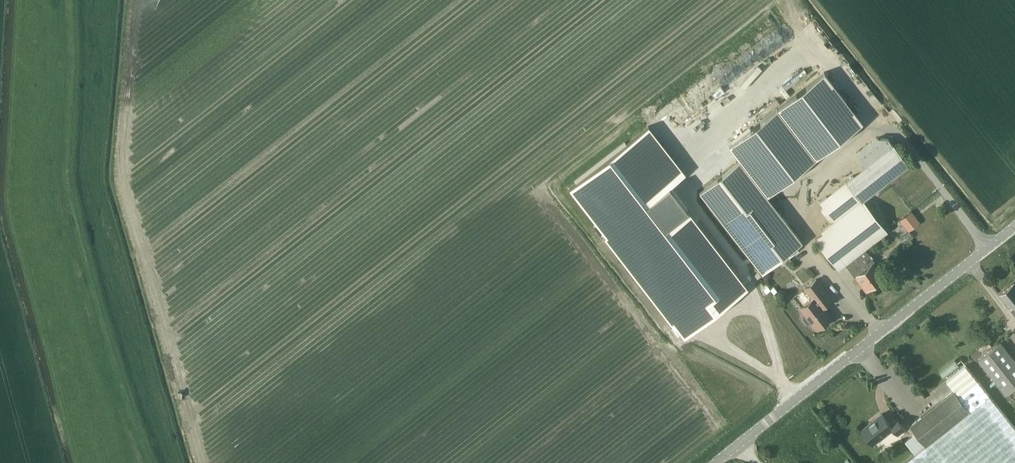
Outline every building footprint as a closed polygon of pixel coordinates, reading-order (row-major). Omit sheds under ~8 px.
[(741,163),(767,196),(815,158),(777,109),(729,146),(741,162),(741,163)] [(909,163),(893,143),(892,144),(888,137),(876,136),(856,152),(865,164),(845,180),(861,200),(909,163)] [(762,273),(802,242),(767,196),(741,163),(701,194),(762,273)] [(842,182),(817,202),(831,220),(856,201),(842,182)] [(884,232),(859,200),(810,239),(835,271),(845,263),(884,232)] [(920,222),(911,211),(900,219),(909,230),(920,222)] [(865,248),(845,263),(866,291),(886,276),(865,248)] [(804,316),(804,318),(808,323),(810,323),(812,322),(817,329),(831,318),(820,303),(829,296),(816,279),(805,288),(813,298),(801,308),(806,314),(804,316)] [(1014,282),(1001,293),(1014,311),(1014,282)] [(978,346),(982,352),(992,345),(987,339),(978,346)] [(1007,393),(1014,386),(1014,358),(1002,341),(980,359),(1007,393)] [(978,379),(966,364),(947,379),(955,389),(910,424),(917,432),(906,440),(916,453),(903,462),(1014,462),(1014,426),(978,379)] [(882,413),(862,429),(873,443),(893,428),(898,434),(906,429),(897,418),(890,423),(882,413)]
